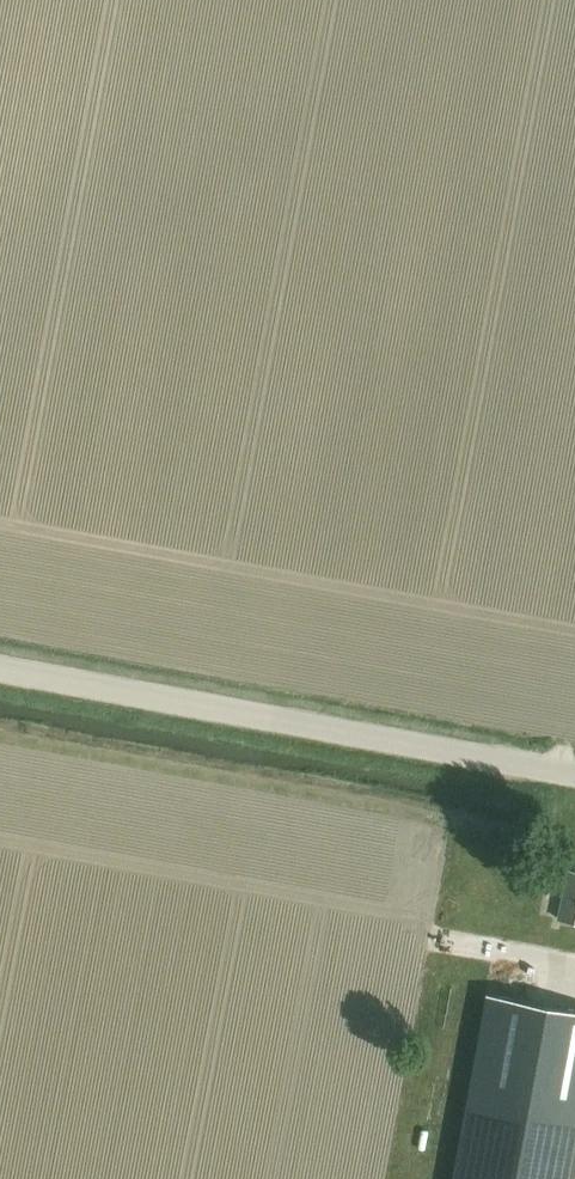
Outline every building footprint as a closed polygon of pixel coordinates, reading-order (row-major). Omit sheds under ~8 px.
[(560,868),(556,891),(566,892),(560,920),(574,923),(574,871),(560,868)] [(474,1088),(479,1089),(574,1106),(574,1009),(491,994),(474,1088)] [(479,1089),(474,1088),(457,1178),(574,1178),(574,1106),(479,1089)]
